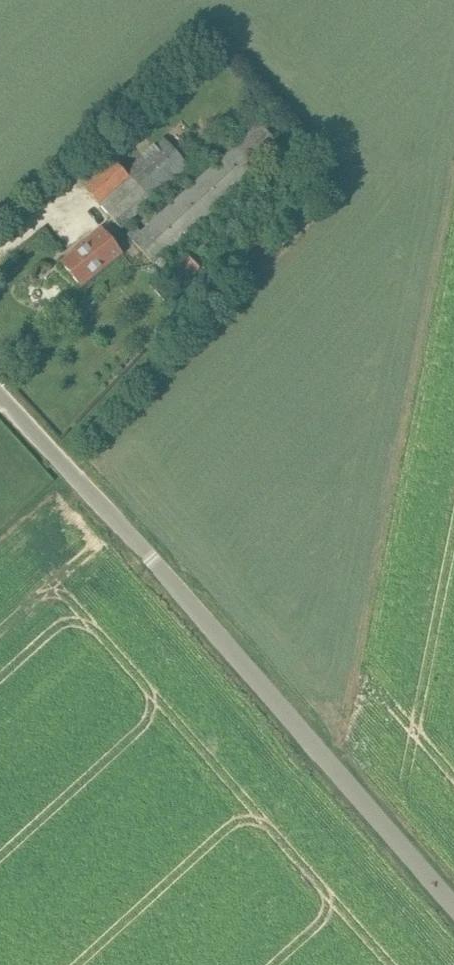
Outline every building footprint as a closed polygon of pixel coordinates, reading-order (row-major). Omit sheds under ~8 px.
[(259,123),(131,239),(155,265),(283,148),(259,123)] [(115,162),(85,189),(122,229),(189,166),(162,137),(124,172),(115,162)] [(76,251),(62,262),(81,286),(121,253),(99,228),(74,248),(76,251)] [(185,252),(150,284),(166,301),(201,268),(185,252)]
